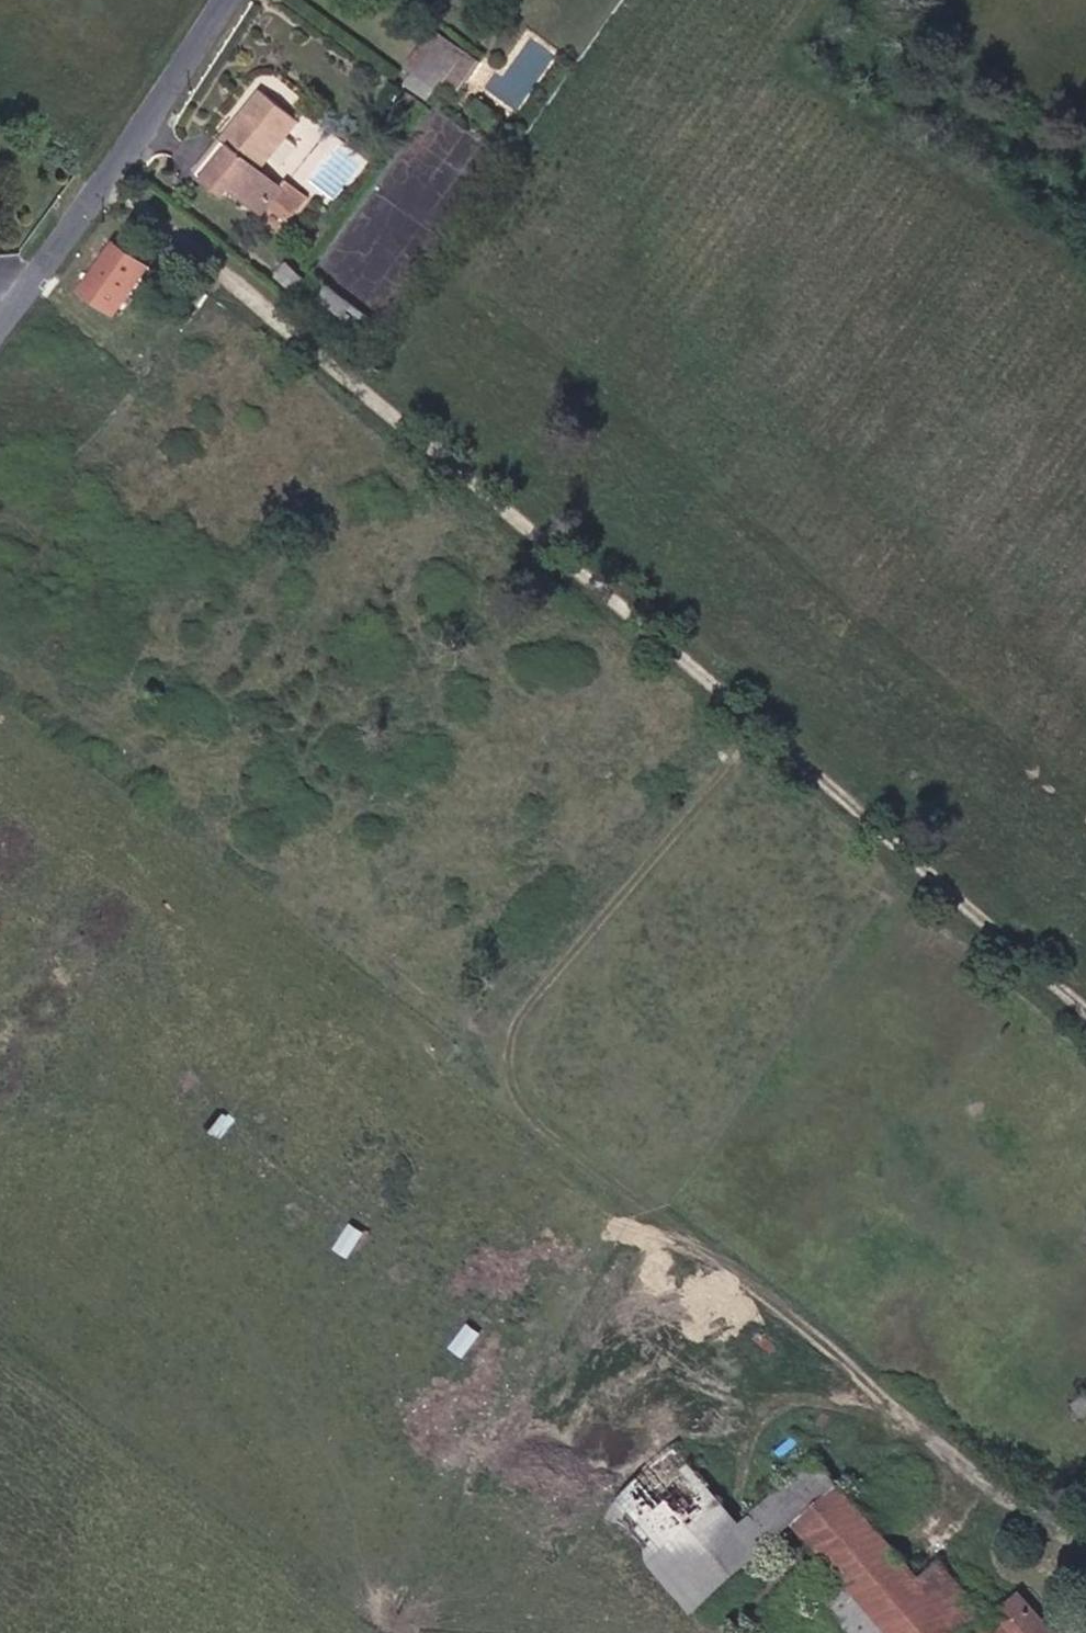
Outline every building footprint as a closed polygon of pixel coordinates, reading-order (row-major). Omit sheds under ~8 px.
[(446,70),(463,82),(479,60),(463,48),(446,70)] [(456,92),(463,82),(446,70),(440,79),(456,92)] [(256,160),(274,139),(288,124),(255,95),(238,115),(244,121),(237,129),(230,123),(212,144),(245,172),(256,160)] [(256,160),(273,175),(291,154),(274,139),(256,160)] [(71,283),(102,306),(134,265),(102,245),(71,283)] [(807,1529),(803,1524),(842,1486),(824,1467),(751,1538),(680,1466),(632,1515),(725,1608),(796,1540),(807,1529)] [(936,1587),(842,1486),(803,1524),(807,1529),(872,1604),(899,1632),(955,1632),(978,1611),(949,1581),(936,1587)] [(872,1604),(807,1529),(796,1540),(845,1590),(819,1616),(836,1632),(845,1632),(872,1604)] [(1022,1595),(981,1632),(1059,1632),(1022,1595)] [(872,1604),(845,1632),(899,1632),(872,1604)]
